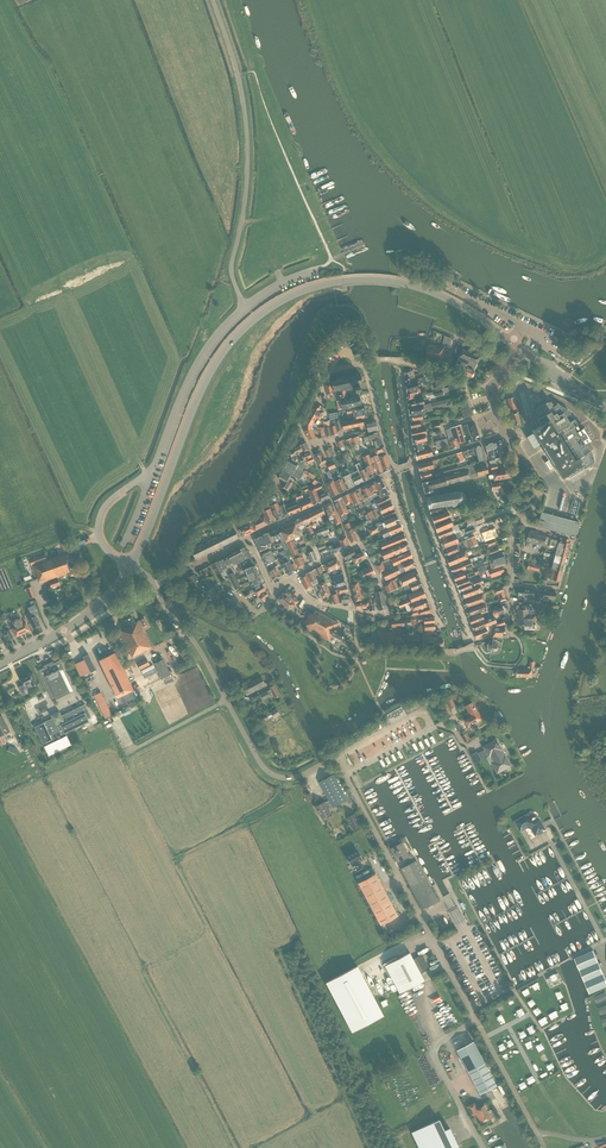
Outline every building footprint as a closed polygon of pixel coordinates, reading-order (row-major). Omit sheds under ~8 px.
[(484,291),(486,287),(462,275),(460,279),(484,291)] [(509,303),(511,299),(487,287),(485,291),(509,303)] [(444,346),(424,343),(421,360),(442,363),(444,351),(444,346)] [(480,357),(462,349),(456,363),(464,367),(461,374),(471,378),(479,361),(480,361),(481,358),(480,358),(480,357)] [(580,361),(580,359),(584,360),(586,357),(580,352),(578,355),(577,355),(573,356),(573,361),(576,363),(580,361)] [(453,359),(448,357),(445,365),(450,367),(453,359)] [(331,381),(332,384),(333,390),(337,389),(338,393),(339,395),(346,394),(347,399),(359,396),(358,392),(361,391),(360,385),(363,384),(361,375),(358,376),(357,374),(337,378),(337,380),(331,381)] [(415,383),(414,375),(405,377),(406,385),(415,383)] [(418,384),(426,382),(425,377),(419,379),(419,381),(415,383),(406,385),(407,393),(420,389),(418,384)] [(444,388),(442,381),(430,385),(432,392),(444,388)] [(333,390),(332,384),(331,384),(326,385),(328,394),(334,393),(334,394),(338,393),(337,389),(333,390)] [(418,394),(417,390),(407,393),(408,401),(414,399),(415,398),(414,394),(418,394)] [(346,394),(339,395),(342,409),(362,405),(360,396),(359,396),(347,399),(346,394)] [(510,411),(517,409),(514,397),(508,399),(508,401),(510,411)] [(423,398),(419,398),(408,402),(409,409),(423,405),(424,405),(428,404),(427,398),(423,398)] [(431,411),(432,411),(447,407),(445,400),(428,404),(424,405),(423,405),(423,406),(409,409),(410,415),(425,412),(431,411)] [(548,400),(533,408),(536,417),(541,426),(533,431),(553,464),(562,478),(569,473),(571,477),(584,469),(584,470),(595,463),(592,453),(587,445),(586,445),(585,443),(589,439),(584,430),(581,431),(574,420),(568,410),(563,413),(558,404),(554,406),(548,400)] [(467,401),(459,403),(462,411),(469,409),(467,401)] [(316,418),(320,420),(324,411),(320,410),(321,409),(320,409),(322,406),(319,405),(317,407),(315,406),(309,415),(316,418)] [(364,406),(346,410),(347,414),(352,413),(353,412),(355,420),(367,417),(364,406)] [(469,409),(462,411),(464,418),(473,416),(470,409),(469,409)] [(514,426),(521,425),(518,411),(511,413),(514,426)] [(422,416),(426,415),(425,412),(410,415),(411,422),(423,420),(422,416)] [(318,420),(316,418),(309,415),(305,424),(305,427),(312,427),(312,426),(313,422),(316,424),(318,420)] [(375,421),(366,423),(365,421),(363,421),(363,419),(342,423),(343,430),(364,425),(365,428),(367,428),(368,433),(378,431),(375,421)] [(421,427),(426,426),(425,423),(430,422),(429,419),(411,422),(411,430),(421,428),(421,427)] [(461,426),(461,425),(453,427),(458,444),(466,441),(467,445),(480,440),(479,436),(475,422),(461,426)] [(336,425),(329,426),(332,436),(338,434),(336,425)] [(312,427),(305,427),(305,431),(309,440),(315,437),(312,430),(316,430),(316,428),(312,428),(312,427)] [(450,428),(450,429),(446,430),(449,441),(451,450),(459,448),(453,427),(450,428)] [(426,428),(411,431),(412,438),(427,434),(426,428)] [(374,441),(374,444),(375,446),(382,444),(379,432),(371,434),(368,434),(369,436),(363,438),(364,442),(371,440),(372,442),(374,441)] [(432,437),(427,438),(426,435),(412,438),(413,443),(423,440),(424,442),(425,442),(428,442),(433,440),(432,437)] [(447,438),(435,442),(436,446),(437,448),(449,445),(447,438)] [(413,444),(415,452),(429,448),(428,442),(425,442),(424,442),(423,440),(413,443),(413,444)] [(497,449),(493,450),(495,458),(500,457),(507,455),(503,440),(496,442),(497,449)] [(375,446),(374,444),(374,441),(372,442),(374,453),(375,456),(377,456),(377,455),(385,452),(383,444),(382,445),(382,444),(375,446)] [(306,442),(300,445),(304,453),(310,450),(306,442)] [(493,450),(497,449),(496,442),(485,445),(488,456),(491,455),(492,460),(490,461),(491,466),(492,470),(498,469),(497,465),(496,465),(495,458),(493,450)] [(297,457),(296,455),(303,451),(300,445),(293,449),(294,451),(289,453),(292,459),(293,459),(297,457)] [(482,445),(474,448),(478,462),(485,460),(482,445)] [(415,452),(415,455),(417,460),(433,456),(432,450),(437,449),(437,448),(436,446),(432,447),(431,447),(431,448),(429,448),(415,452)] [(468,457),(475,455),(473,448),(462,451),(457,453),(458,457),(459,457),(460,462),(469,459),(468,457)] [(310,452),(301,455),(304,461),(307,459),(312,457),(310,452)] [(323,458),(320,452),(314,454),(320,467),(326,465),(325,463),(326,462),(324,458),(323,458)] [(377,456),(375,456),(374,453),(370,455),(377,475),(384,472),(381,464),(378,456),(377,456)] [(363,456),(367,467),(365,467),(370,478),(377,475),(369,454),(363,456)] [(391,469),(386,454),(378,456),(381,464),(384,472),(391,469)] [(292,459),(291,462),(288,460),(284,466),(299,474),(301,470),(302,471),(305,465),(300,463),(301,461),(297,458),(296,460),(293,459),(292,459)] [(420,472),(430,470),(434,469),(435,468),(438,468),(436,462),(439,461),(439,459),(418,465),(419,470),(420,472)] [(326,464),(329,470),(335,467),(333,461),(326,464)] [(356,465),(363,481),(370,479),(365,469),(362,470),(359,463),(356,465)] [(488,473),(487,466),(476,469),(476,468),(475,464),(471,465),(474,474),(477,473),(478,476),(488,473)] [(471,465),(440,473),(441,476),(436,478),(436,479),(422,483),(425,493),(433,491),(432,488),(471,478),(470,475),(474,474),(471,465)] [(302,471),(301,470),(299,474),(284,466),(281,472),(291,477),(293,474),(294,474),(293,476),(300,479),(304,472),(302,471)] [(348,475),(342,477),(348,489),(356,485),(350,474),(348,469),(345,470),(346,473),(347,473),(348,475)] [(358,470),(351,474),(356,485),(363,481),(358,470)] [(420,473),(422,481),(434,477),(433,474),(431,474),(430,470),(420,473)] [(508,470),(493,472),(493,474),(488,475),(490,481),(509,478),(508,470)] [(334,482),(329,471),(326,473),(330,481),(326,483),(332,497),(339,494),(334,482)] [(281,472),(278,477),(286,482),(282,488),(288,491),(293,483),(289,480),(291,477),(281,472)] [(339,480),(335,481),(340,493),(347,490),(342,479),(340,475),(337,476),(339,480)] [(374,481),(367,485),(361,488),(365,498),(365,499),(366,500),(368,505),(371,504),(369,500),(372,499),(380,495),(381,497),(388,494),(381,478),(374,481)] [(314,505),(330,498),(328,492),(318,496),(316,491),(323,488),(321,485),(308,490),(314,505)] [(366,500),(365,499),(365,498),(361,488),(356,490),(361,502),(364,501),(366,506),(368,505),(366,500)] [(360,508),(363,507),(361,502),(356,490),(350,493),(355,505),(358,503),(360,506),(359,507),(360,508)] [(426,498),(429,509),(443,507),(447,506),(448,507),(448,506),(452,505),(452,506),(452,505),(456,505),(456,504),(460,504),(460,505),(461,505),(461,504),(463,502),(464,503),(464,502),(465,499),(466,499),(465,499),(465,496),(465,495),(464,495),(462,493),(462,492),(462,493),(458,492),(458,491),(458,492),(454,493),(454,492),(454,493),(450,494),(450,493),(449,493),(449,494),(446,494),(445,494),(441,495),(441,494),(440,494),(441,495),(436,496),(436,495),(436,496),(432,497),(431,496),(431,497),(427,498),(426,497),(426,498)] [(349,494),(342,497),(346,505),(353,502),(349,494)] [(375,503),(377,508),(391,502),(388,495),(381,498),(380,497),(373,500),(374,502),(374,503),(374,504),(375,503)] [(274,504),(270,506),(277,521),(285,517),(275,496),(271,498),(274,504)] [(278,496),(275,498),(278,503),(285,517),(289,516),(284,504),(282,504),(280,501),(278,496)] [(305,502),(299,504),(302,510),(314,505),(311,499),(310,499),(309,496),(304,499),(305,502)] [(341,497),(334,501),(339,513),(341,516),(348,513),(341,497)] [(297,500),(291,503),(285,505),(289,515),(301,511),(297,500)] [(336,523),(340,521),(337,514),(332,502),(325,506),(329,517),(330,518),(334,517),(336,523)] [(365,516),(367,521),(380,515),(378,510),(380,509),(382,514),(394,508),(391,502),(365,514),(366,516),(365,516)] [(308,523),(323,515),(324,516),(325,515),(325,514),(322,507),(305,516),(302,517),(306,526),(309,524),(308,523)] [(430,509),(431,515),(444,511),(443,507),(430,509)] [(270,509),(263,512),(268,524),(275,521),(270,509)] [(397,515),(394,509),(380,515),(367,521),(365,522),(371,535),(379,531),(378,531),(400,522),(397,515)] [(448,511),(432,517),(437,533),(453,526),(448,511)] [(541,512),(538,527),(575,537),(579,522),(541,512)] [(478,525),(484,523),(481,515),(475,517),(476,521),(478,525)] [(264,516),(258,519),(262,528),(268,524),(264,516)] [(293,521),(296,528),(304,524),(302,517),(293,521)] [(476,521),(475,517),(466,521),(467,524),(466,528),(467,530),(474,527),(478,526),(478,525),(476,521)] [(262,528),(258,519),(253,521),(251,522),(255,531),(262,528)] [(243,535),(245,536),(255,531),(250,524),(248,525),(246,522),(243,523),(245,526),(243,527),(243,528),(240,529),(238,530),(241,536),(243,535)] [(400,523),(381,530),(384,538),(382,539),(378,541),(379,543),(386,540),(385,539),(403,531),(400,523)] [(454,534),(452,530),(458,527),(457,525),(437,533),(440,540),(454,534)] [(281,532),(283,536),(285,540),(293,556),(299,553),(292,539),(296,537),(299,542),(301,541),(299,536),(297,530),(295,526),(281,532)] [(327,526),(316,530),(319,536),(329,532),(327,526)] [(346,530),(352,544),(358,542),(352,527),(346,530)] [(283,536),(282,537),(278,528),(270,532),(274,541),(280,538),(282,542),(285,540),(283,536)] [(495,528),(481,533),(484,542),(498,537),(495,528)] [(230,531),(230,530),(226,532),(232,542),(239,539),(234,529),(230,531)] [(546,546),(549,538),(546,537),(538,535),(538,532),(530,530),(529,533),(529,532),(526,541),(544,546),(546,546)] [(232,542),(226,532),(223,533),(224,534),(220,536),(224,546),(232,542)] [(269,532),(261,536),(255,539),(260,552),(268,548),(270,547),(268,544),(274,541),(269,532)] [(459,543),(457,538),(461,537),(460,535),(462,534),(461,532),(454,535),(440,540),(443,549),(457,543),(459,543)] [(404,533),(380,543),(383,551),(407,541),(404,533)] [(345,534),(338,537),(342,549),(350,546),(345,534)] [(220,536),(216,538),(215,537),(212,539),(217,549),(224,546),(220,536)] [(547,546),(557,549),(555,555),(566,558),(568,549),(562,547),(562,546),(559,545),(558,545),(557,545),(558,539),(549,536),(547,546)] [(474,537),(463,541),(465,547),(470,545),(471,549),(478,546),(474,537)] [(569,540),(560,537),(558,545),(559,545),(562,546),(562,547),(568,549),(570,543),(568,543),(569,540)] [(217,549),(212,539),(209,540),(210,541),(206,543),(210,553),(217,549)] [(407,541),(381,552),(384,559),(410,549),(407,541)] [(459,549),(465,547),(463,541),(459,543),(457,543),(457,544),(443,550),(447,558),(460,553),(459,549)] [(210,553),(206,543),(202,545),(201,544),(198,546),(203,556),(210,553)] [(339,543),(333,546),(332,545),(329,547),(332,554),(342,549),(339,543)] [(198,546),(195,547),(195,548),(191,550),(196,560),(203,556),(198,546)] [(245,559),(248,558),(251,556),(246,546),(240,549),(245,559)] [(376,553),(373,546),(367,549),(370,555),(376,553)] [(245,559),(240,549),(234,552),(239,562),(245,559)] [(353,549),(343,554),(345,560),(355,554),(353,549)] [(264,560),(274,555),(273,555),(279,552),(277,550),(272,552),(271,550),(268,552),(268,551),(261,554),(264,560)] [(313,551),(308,553),(312,562),(317,560),(313,551)] [(394,567),(405,562),(413,558),(410,551),(391,560),(394,567)] [(468,558),(465,551),(447,559),(449,566),(460,562),(468,558),(468,559),(468,558)] [(71,555),(69,552),(59,556),(66,574),(67,574),(67,573),(76,570),(73,562),(82,559),(80,552),(71,555)] [(228,555),(229,556),(233,565),(235,567),(237,566),(236,564),(239,562),(234,552),(228,555)] [(362,552),(352,558),(355,563),(359,562),(366,558),(362,552)] [(298,568),(304,565),(299,553),(293,556),(298,568)] [(66,574),(59,556),(47,560),(45,555),(29,561),(36,579),(38,578),(40,584),(66,574)] [(274,555),(264,560),(266,566),(273,563),(273,562),(276,561),(276,560),(274,555)] [(289,561),(286,555),(282,557),(285,563),(282,564),(286,574),(293,570),(290,564),(289,561)] [(490,564),(491,568),(494,568),(505,564),(504,555),(492,559),(493,564),(490,564)] [(555,555),(553,562),(564,565),(566,558),(555,555)] [(228,568),(233,565),(229,556),(223,559),(228,568)] [(341,566),(336,558),(330,561),(334,570),(341,566)] [(217,562),(222,571),(228,568),(223,559),(217,561),(217,562)] [(413,559),(382,573),(386,581),(406,572),(416,567),(413,559)] [(470,559),(460,563),(460,564),(450,568),(453,574),(472,566),(470,559)] [(222,571),(217,562),(217,561),(211,564),(216,574),(222,571)] [(324,564),(328,573),(334,570),(330,561),(324,564)] [(381,562),(375,565),(380,574),(386,570),(381,562)] [(564,565),(553,562),(552,569),(563,572),(564,565)] [(529,563),(527,569),(539,571),(540,566),(529,563)] [(255,565),(252,566),(242,570),(243,572),(245,571),(247,576),(258,571),(255,565)] [(371,566),(361,572),(365,579),(366,581),(373,579),(371,576),(375,574),(371,566)] [(475,575),(485,571),(487,571),(485,566),(477,569),(478,571),(474,572),(475,575)] [(489,570),(487,571),(485,571),(487,577),(491,576),(491,578),(505,573),(502,566),(489,570)] [(275,567),(268,570),(273,580),(280,577),(275,567)] [(323,573),(320,567),(307,573),(313,585),(318,583),(315,575),(318,574),(318,575),(323,573)] [(563,572),(552,569),(550,579),(560,582),(563,572)] [(417,570),(398,578),(402,587),(420,579),(417,570)] [(249,582),(250,582),(260,578),(258,571),(247,576),(249,582)] [(471,573),(467,574),(467,575),(465,576),(463,571),(453,575),(456,583),(472,576),(471,573)] [(300,577),(306,590),(310,588),(312,591),(314,590),(306,573),(300,577)] [(336,587),(346,584),(343,573),(332,576),(336,587)] [(200,584),(199,583),(194,574),(188,577),(193,587),(195,589),(200,584)] [(260,578),(250,582),(252,588),(262,584),(260,578)] [(481,579),(470,583),(468,578),(456,583),(459,592),(480,584),(483,583),(481,579)] [(386,583),(384,586),(387,593),(399,588),(395,579),(386,583)] [(420,579),(404,586),(405,590),(411,588),(413,592),(423,588),(420,579)] [(58,580),(50,583),(52,588),(60,585),(58,580)] [(325,581),(318,584),(323,597),(330,594),(326,583),(325,581)] [(222,586),(220,582),(214,585),(217,589),(215,590),(217,594),(224,591),(222,586)] [(364,600),(362,591),(361,586),(362,586),(361,582),(360,582),(351,585),(355,602),(364,600)] [(201,585),(200,584),(195,589),(197,591),(207,596),(210,589),(201,585)] [(262,584),(252,590),(252,589),(249,592),(251,594),(254,592),(258,597),(266,591),(262,584)] [(480,584),(460,593),(462,599),(483,592),(480,584)] [(339,594),(348,592),(347,586),(337,588),(337,589),(338,593),(339,594)] [(493,589),(495,594),(505,591),(503,586),(493,589)] [(32,587),(26,589),(29,599),(35,597),(32,587)] [(282,609),(285,613),(288,610),(289,610),(294,605),(295,606),(299,601),(286,589),(277,599),(285,606),(282,609)] [(423,589),(409,594),(410,600),(399,604),(400,607),(426,598),(423,589)] [(530,597),(529,604),(535,604),(536,592),(531,592),(531,590),(519,589),(518,596),(530,597)] [(382,591),(375,592),(376,596),(376,597),(377,601),(378,605),(377,605),(377,606),(378,606),(378,610),(379,610),(386,609),(386,608),(385,604),(386,604),(385,604),(384,600),(385,600),(385,599),(384,599),(384,595),(383,595),(382,591)] [(543,599),(555,600),(556,592),(544,591),(543,594),(541,594),(536,593),(535,604),(540,605),(540,598),(543,599)] [(266,592),(259,597),(264,602),(266,600),(265,599),(268,596),(266,592)] [(339,594),(341,603),(351,602),(348,592),(339,594)] [(331,595),(334,604),(340,603),(337,594),(337,593),(335,594),(331,595)] [(462,601),(465,609),(485,602),(483,596),(482,594),(462,601)] [(373,595),(369,596),(369,599),(368,599),(368,601),(356,603),(357,609),(367,608),(367,606),(369,606),(370,611),(375,610),(374,605),(376,605),(374,598),(373,595)] [(405,606),(407,611),(412,611),(420,608),(421,609),(430,606),(426,598),(410,604),(405,606)] [(485,604),(466,610),(469,619),(482,614),(488,612),(485,604)] [(33,629),(40,625),(36,616),(37,615),(36,612),(37,612),(35,605),(30,608),(33,614),(31,615),(32,617),(29,619),(33,629)] [(520,605),(516,605),(516,610),(518,610),(518,626),(523,625),(523,629),(535,629),(535,616),(530,616),(530,617),(528,617),(528,610),(529,610),(529,606),(522,606),(522,610),(520,610),(520,605)] [(433,613),(432,609),(431,610),(430,606),(421,609),(420,608),(412,611),(411,611),(412,616),(419,614),(419,615),(433,613)] [(504,613),(502,607),(492,610),(494,615),(494,617),(497,615),(497,617),(499,617),(499,615),(504,613)] [(336,629),(339,623),(315,610),(313,614),(310,612),(302,627),(328,641),(332,635),(341,640),(345,634),(336,629)] [(482,614),(469,619),(471,625),(484,620),(482,614)] [(484,620),(487,627),(496,623),(495,618),(497,617),(497,615),(494,617),(491,618),(484,620)] [(140,624),(142,623),(144,629),(149,627),(145,619),(136,623),(133,617),(126,620),(129,626),(125,628),(125,630),(120,633),(132,658),(151,649),(140,624)] [(20,618),(19,618),(17,620),(23,634),(26,632),(27,632),(28,632),(28,631),(30,630),(26,622),(23,624),(20,618)] [(411,619),(392,621),(392,627),(398,627),(412,625),(411,619)] [(23,634),(17,620),(13,621),(15,627),(13,629),(17,637),(18,636),(19,636),(20,636),(20,635),(23,634)] [(484,620),(471,625),(474,632),(487,627),(484,620)] [(5,631),(2,633),(6,642),(13,638),(7,626),(5,627),(4,628),(5,631)] [(392,632),(389,632),(389,644),(394,644),(394,635),(394,632),(401,632),(401,629),(398,629),(398,627),(392,627),(392,632)] [(486,628),(474,632),(476,640),(489,635),(486,628)] [(505,628),(493,628),(493,637),(505,636),(505,628)] [(367,637),(366,644),(378,644),(379,632),(379,629),(379,630),(373,630),(372,637),(367,637)] [(444,640),(443,639),(442,639),(442,637),(430,637),(430,631),(421,632),(420,636),(421,646),(433,646),(433,647),(444,646),(444,640)] [(407,634),(407,645),(419,645),(420,634),(407,634)] [(401,636),(394,635),(394,644),(405,645),(405,638),(401,638),(401,636)] [(498,645),(496,643),(492,643),(490,646),(490,649),(493,651),(496,651),(499,648),(498,645)] [(100,662),(118,699),(134,691),(116,653),(101,660),(102,662),(100,662)] [(77,670),(92,662),(89,654),(83,657),(84,660),(75,664),(77,670)] [(147,659),(137,664),(142,674),(152,669),(147,659)] [(163,659),(154,664),(162,679),(171,674),(163,659)] [(60,671),(64,669),(60,660),(38,671),(53,701),(70,693),(60,671)] [(92,662),(77,670),(81,677),(90,672),(91,673),(96,670),(92,662)] [(33,673),(32,674),(30,673),(28,674),(28,676),(27,676),(28,676),(21,679),(24,685),(19,687),(23,695),(26,693),(25,690),(38,684),(33,673)] [(247,695),(266,685),(261,676),(251,682),(249,679),(241,684),(242,687),(247,695)] [(274,685),(269,688),(271,690),(267,691),(260,695),(263,700),(270,696),(270,697),(274,695),(275,698),(280,695),(274,685)] [(112,715),(101,692),(94,695),(105,719),(112,715)] [(438,698),(445,713),(451,711),(443,696),(438,698)] [(446,701),(450,709),(455,706),(452,698),(446,701)] [(471,716),(478,712),(473,702),(465,706),(471,716)] [(63,734),(89,722),(88,719),(91,717),(85,704),(62,716),(60,711),(51,716),(52,719),(35,727),(43,744),(45,743),(46,746),(45,747),(49,756),(71,745),(67,736),(65,737),(63,734)] [(389,719),(403,712),(404,711),(403,711),(401,707),(395,710),(387,715),(389,719)] [(279,714),(276,709),(270,712),(266,714),(267,715),(262,717),(262,716),(254,721),(258,726),(263,722),(263,721),(269,718),(273,716),(274,718),(279,714)] [(482,719),(478,712),(471,716),(464,720),(468,727),(473,724),(474,726),(475,727),(477,727),(478,726),(479,725),(479,723),(478,722),(482,719)] [(10,732),(2,716),(0,717),(0,736),(10,732)] [(461,736),(465,742),(470,739),(466,733),(461,736)] [(498,743),(498,742),(497,740),(496,740),(494,741),(494,742),(484,747),(489,756),(491,755),(495,762),(493,763),(498,773),(510,766),(505,757),(504,757),(500,750),(501,750),(498,743)] [(18,751),(9,747),(7,751),(16,755),(18,751)] [(477,752),(470,755),(475,764),(481,760),(477,752)] [(333,808),(347,800),(334,774),(319,782),(329,801),(325,803),(324,802),(316,807),(322,818),(330,814),(328,809),(332,807),(333,808)] [(353,830),(361,825),(355,814),(346,818),(353,830)] [(545,830),(539,820),(526,816),(515,822),(520,830),(527,827),(532,828),(536,835),(545,830)] [(411,854),(408,856),(402,844),(392,849),(398,861),(403,859),(405,862),(413,858),(411,854)] [(362,867),(359,861),(362,859),(358,851),(347,857),(351,865),(352,864),(356,871),(362,867)] [(438,901),(417,861),(401,869),(422,910),(438,901)] [(376,874),(374,874),(358,883),(380,925),(398,916),(376,874)] [(593,950),(575,959),(590,994),(605,987),(605,980),(593,950)] [(385,965),(399,993),(424,980),(421,973),(428,969),(429,967),(423,956),(421,955),(413,959),(410,952),(385,965)] [(384,1016),(357,966),(326,983),(352,1032),(384,1016)] [(562,981),(558,972),(547,979),(551,987),(562,981)] [(598,1003),(605,1000),(605,993),(605,992),(595,997),(598,1003)] [(541,1015),(538,1001),(532,1003),(534,1017),(541,1015)] [(526,1017),(524,1003),(517,1005),(519,1019),(526,1017)] [(506,1008),(503,1009),(506,1023),(513,1022),(510,1008),(506,1009),(506,1008)] [(499,1028),(495,1015),(489,1017),(493,1030),(499,1028)] [(497,1085),(473,1042),(457,1050),(480,1094),(497,1085)] [(515,1068),(512,1054),(505,1056),(508,1069),(515,1068)] [(530,1072),(531,1058),(524,1058),(523,1072),(530,1072)] [(550,1067),(545,1062),(536,1074),(542,1078),(550,1067)] [(557,1084),(554,1078),(542,1085),(544,1088),(543,1088),(545,1092),(557,1084)] [(524,1087),(521,1081),(508,1088),(512,1094),(524,1087)] [(565,1097),(561,1092),(550,1100),(554,1106),(565,1097)] [(533,1101),(532,1098),(519,1104),(523,1110),(535,1104),(534,1100),(533,1101)] [(484,1107),(484,1106),(478,1109),(474,1103),(468,1107),(473,1115),(476,1113),(481,1122),(490,1117),(486,1111),(486,1110),(485,1107),(484,1107)] [(574,1110),(570,1105),(559,1114),(563,1120),(574,1110)] [(546,1119),(542,1113),(530,1121),(534,1127),(546,1119)] [(596,1120),(590,1119),(587,1133),(591,1134),(591,1133),(594,1134),(596,1120)] [(444,1130),(439,1120),(412,1132),(419,1147),(459,1147),(450,1128),(444,1130)] [(556,1136),(553,1130),(540,1137),(543,1143),(556,1136)]
